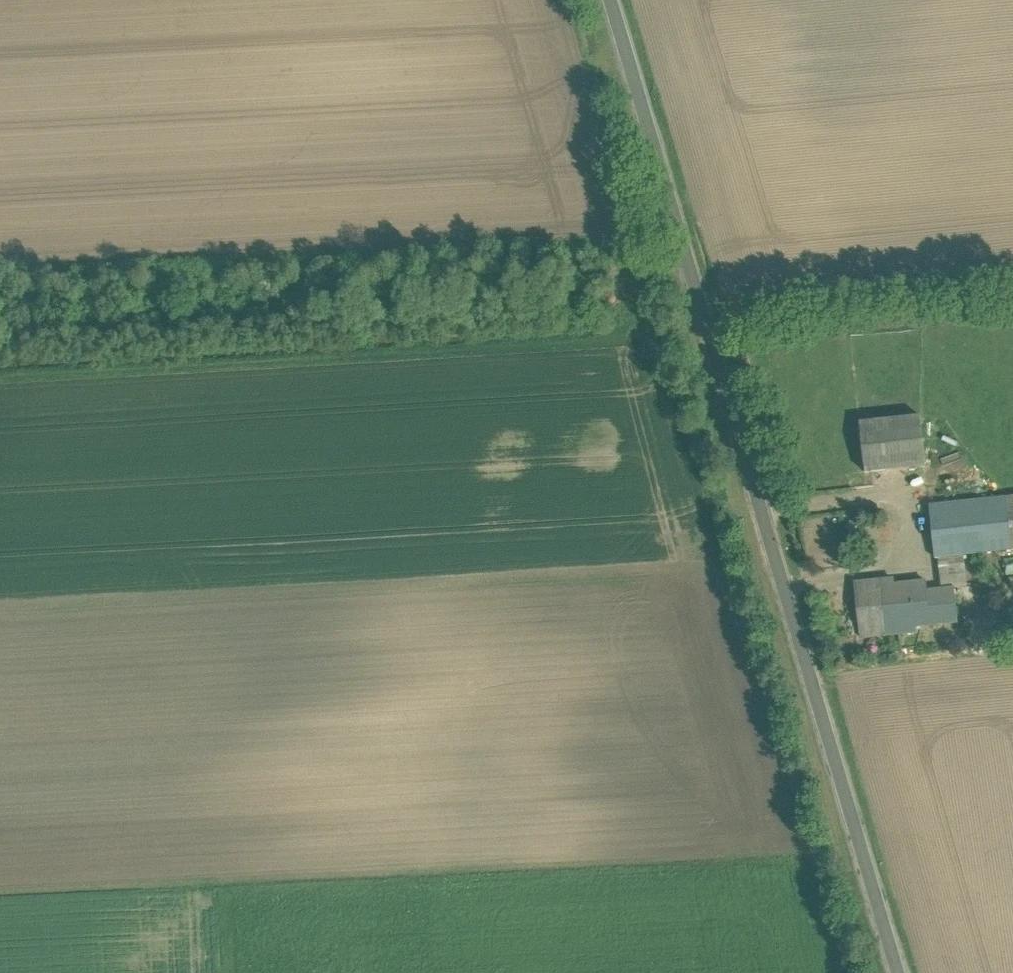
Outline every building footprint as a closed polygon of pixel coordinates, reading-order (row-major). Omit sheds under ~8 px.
[(856,424),(861,475),(923,469),(917,418),(856,424)] [(945,490),(946,504),(927,506),(934,565),(935,563),(965,561),(1012,556),(1012,496),(978,500),(977,487),(945,490)] [(917,636),(916,630),(958,626),(955,589),(967,588),(965,561),(935,563),(937,588),(926,589),(925,582),(896,584),(893,579),(854,582),(859,641),(917,636)]
